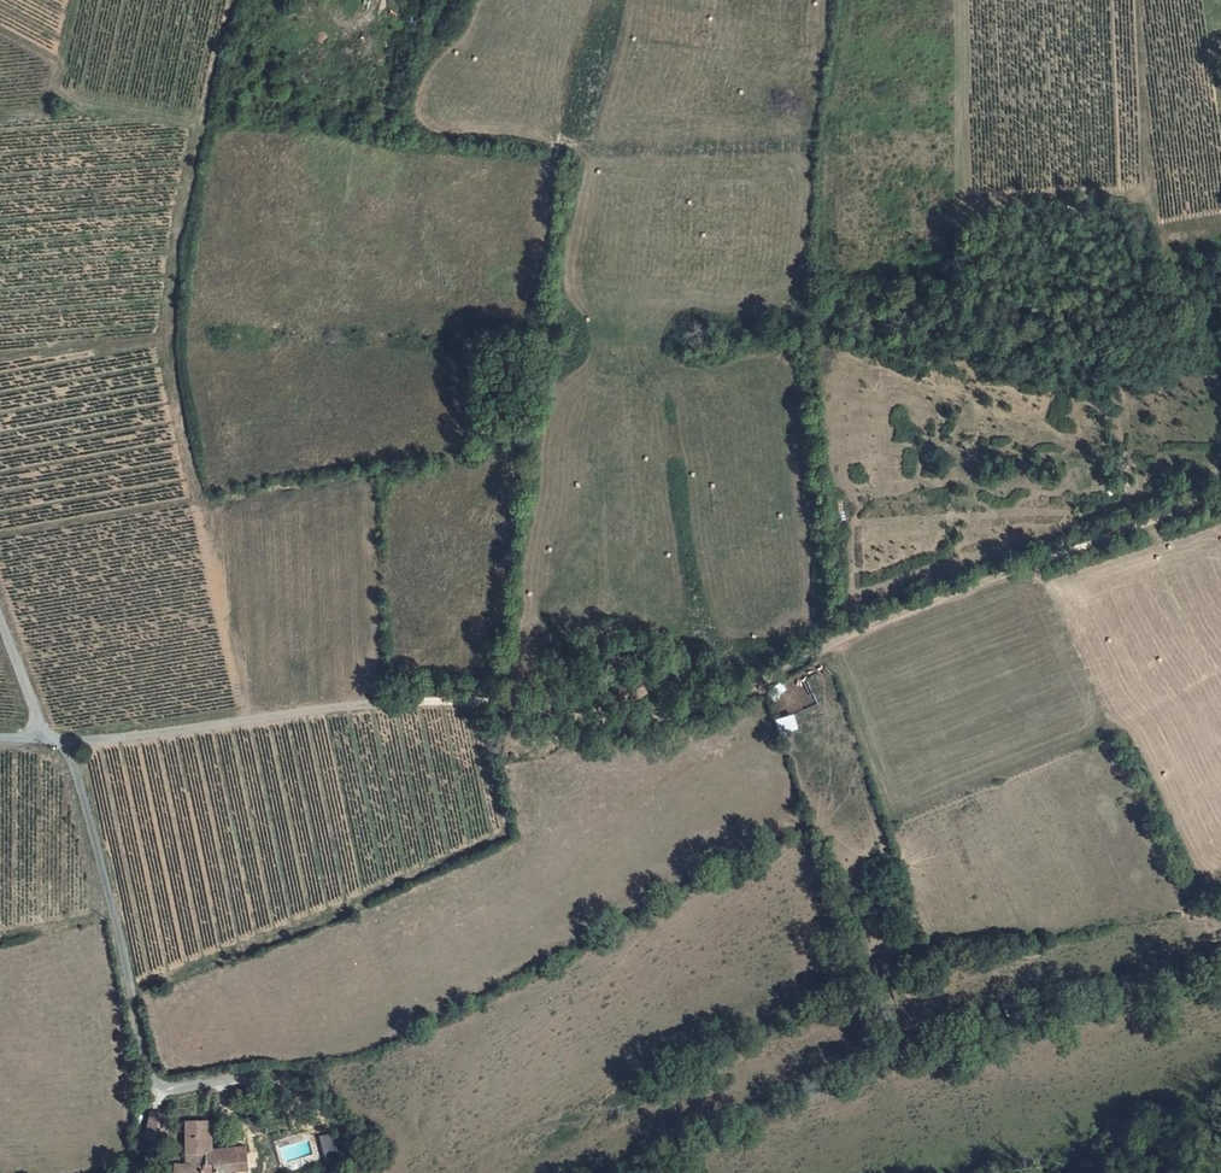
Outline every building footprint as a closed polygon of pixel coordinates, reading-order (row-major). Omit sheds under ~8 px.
[(796,712),(778,717),(782,732),(800,727),(796,712)] [(159,1140),(163,1112),(143,1109),(139,1137),(159,1140)] [(227,1170),(243,1169),(242,1144),(203,1145),(202,1115),(180,1116),(180,1160),(170,1160),(169,1172),(227,1172),(227,1170)]
